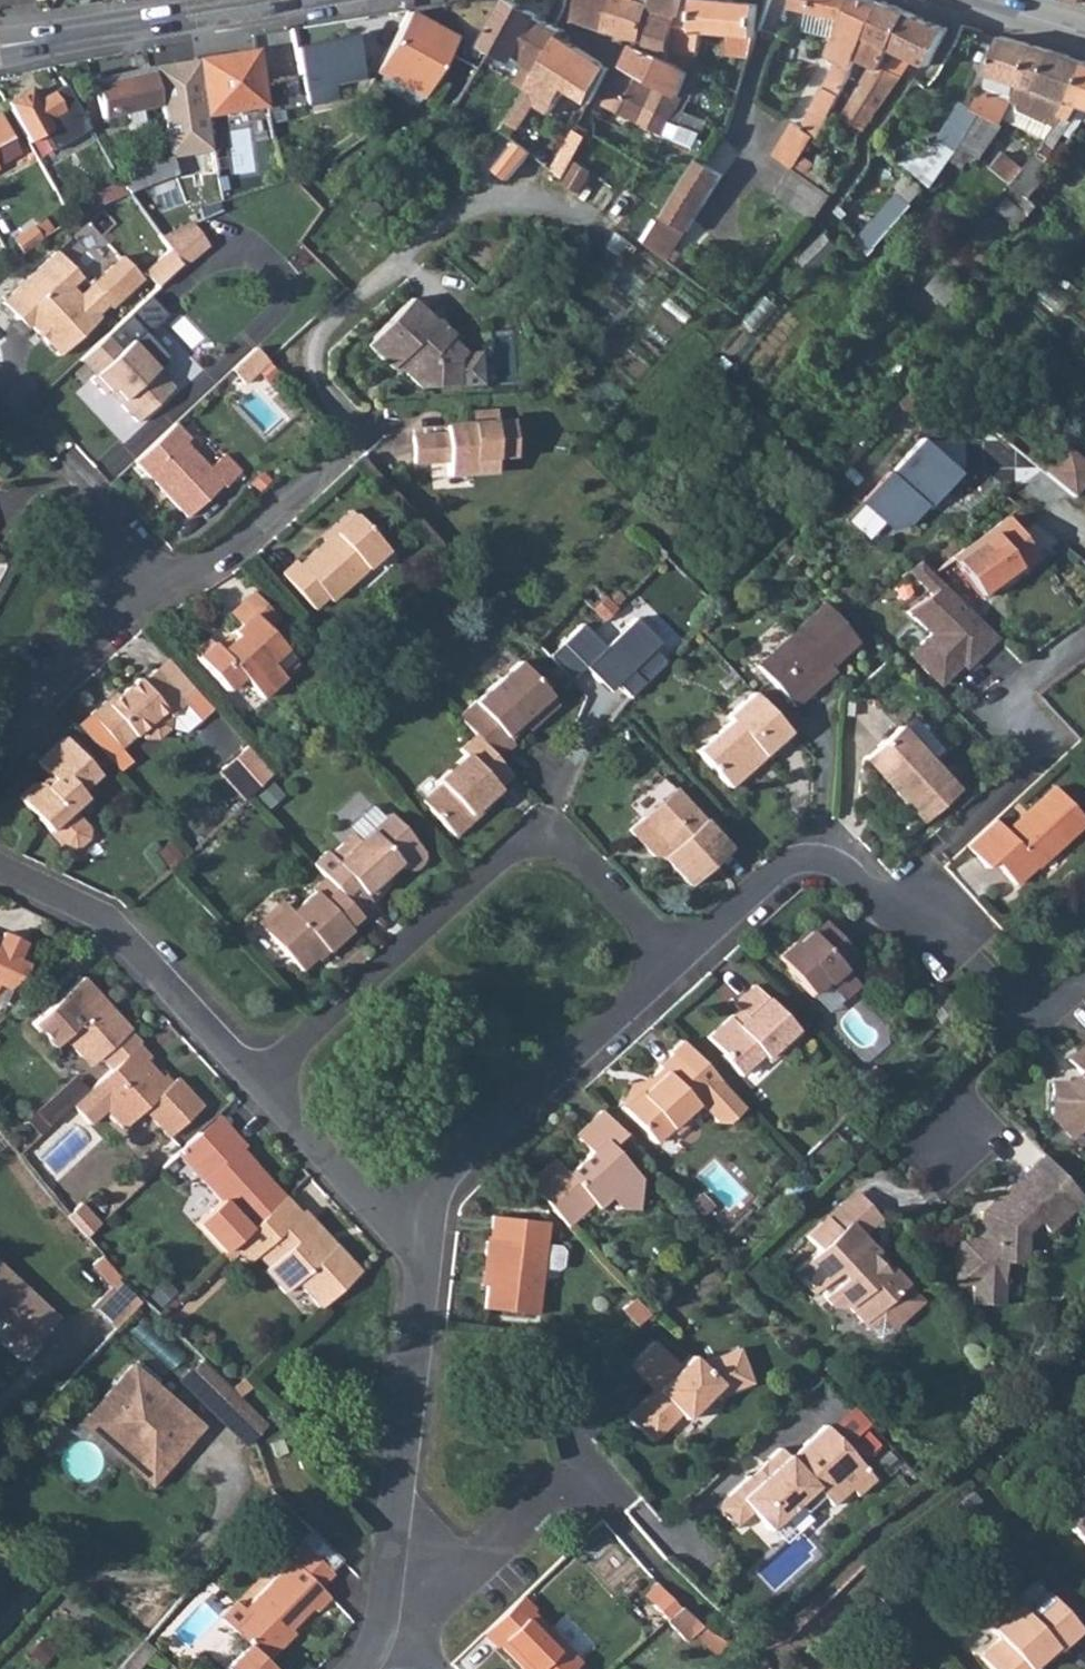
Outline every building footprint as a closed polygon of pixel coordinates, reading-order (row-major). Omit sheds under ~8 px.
[(540,71),(561,37),(565,32),(537,17),(538,14),(513,0),(510,2),(489,43),(540,71)] [(574,19),(603,29),(612,0),(579,0),(574,19)] [(603,29),(608,31),(627,37),(640,42),(651,3),(643,0),(642,0),(636,0),(636,1),(633,0),(612,0),(603,29)] [(639,45),(640,46),(666,60),(676,28),(684,0),(652,0),(651,3),(640,42),(639,45)] [(666,60),(691,73),(698,57),(703,32),(730,34),(729,55),(752,56),(758,33),(759,3),(719,0),(684,0),(676,28),(666,60)] [(799,166),(800,163),(822,136),(826,139),(860,58),(883,2),(878,0),(791,0),(790,7),(847,19),(833,54),(842,58),(815,122),(824,126),(820,135),(802,120),(779,150),(799,166)] [(860,58),(875,65),(863,87),(845,118),(863,133),(901,77),(880,67),(908,13),(886,0),(884,0),(883,2),(860,58)] [(406,13),(375,74),(424,99),(455,37),(406,13)] [(908,13),(880,67),(901,77),(905,72),(897,68),(900,61),(903,55),(919,63),(928,67),(946,31),(930,23),(908,13)] [(540,71),(530,87),(554,102),(570,77),(579,83),(595,58),(561,37),(540,71)] [(971,99),(968,106),(1003,121),(1008,113),(1020,86),(1038,92),(1048,68),(1053,52),(1003,38),(988,76),(990,77),(985,88),(982,87),(976,101),(971,99)] [(338,40),(295,48),(305,95),(364,83),(356,43),(339,46),(338,40)] [(627,61),(625,65),(681,95),(691,73),(666,60),(640,46),(639,45),(635,44),(627,61)] [(227,55),(197,59),(205,101),(207,116),(265,107),(255,50),(227,55)] [(1008,113),(1015,116),(1017,110),(1059,125),(1074,105),(1084,74),(1084,62),(1053,52),(1048,68),(1038,92),(1020,86),(1008,113)] [(197,59),(149,68),(158,107),(159,109),(170,160),(212,153),(207,116),(205,101),(197,59)] [(620,74),(612,90),(605,104),(633,118),(640,104),(673,120),(684,97),(681,95),(625,65),(620,74)] [(149,68),(92,80),(102,120),(158,107),(149,68)] [(27,72),(6,77),(10,103),(6,105),(17,123),(30,146),(82,117),(74,104),(62,111),(52,93),(35,103),(27,72)] [(1013,184),(1015,186),(1017,188),(1002,207),(1023,226),(1040,205),(1032,199),(1054,167),(1047,162),(1073,123),(1072,122),(1074,119),(1084,108),(1084,74),(1074,105),(1059,125),(1025,170),(1013,184)] [(297,76),(266,80),(270,111),(301,106),(297,76)] [(554,102),(530,87),(525,95),(549,110),(554,102)] [(978,121),(966,147),(980,158),(1003,121),(968,106),(964,115),(978,121)] [(1074,119),(1082,124),(1084,120),(1084,108),(1074,119)] [(694,113),(687,127),(704,136),(712,122),(694,113)] [(0,117),(0,175),(4,172),(2,169),(25,153),(16,140),(0,117)] [(582,122),(566,151),(577,157),(593,129),(582,122)] [(483,140),(477,148),(485,155),(491,147),(483,140)] [(700,156),(666,213),(690,228),(724,171),(700,156)] [(1001,157),(993,168),(1013,184),(1025,170),(1001,157)] [(799,166),(780,191),(815,221),(828,204),(835,196),(799,166)] [(121,180),(99,193),(105,206),(128,193),(121,180)] [(879,252),(914,201),(898,190),(863,241),(879,252)] [(666,213),(648,242),(671,259),(690,228),(666,213)] [(194,222),(161,236),(175,255),(183,265),(209,243),(194,222)] [(14,241),(23,253),(37,243),(43,239),(35,227),(14,241)] [(1076,235),(1084,242),(1084,241),(1084,227),(1076,235)] [(829,234),(811,252),(823,266),(842,248),(829,234)] [(14,252),(8,255),(13,265),(18,259),(14,252)] [(60,255),(5,304),(20,322),(25,318),(63,359),(102,323),(100,319),(112,308),(95,290),(83,300),(67,283),(77,273),(60,255)] [(175,255),(148,280),(161,293),(187,270),(183,265),(175,255)] [(461,388),(460,363),(467,355),(450,340),(454,336),(435,320),(433,322),(408,300),(365,348),(392,371),(398,365),(404,370),(403,372),(424,391),(461,388)] [(120,331),(85,361),(99,377),(95,380),(91,383),(104,399),(108,395),(115,396),(123,404),(123,411),(137,426),(176,392),(120,331)] [(259,352),(235,374),(249,390),(274,367),(259,352)] [(481,354),(467,355),(460,363),(461,388),(483,386),(481,354)] [(924,386),(920,383),(906,400),(920,413),(935,395),(924,386)] [(475,427),(462,428),(462,435),(416,438),(418,467),(450,465),(451,480),(495,476),(494,461),(500,461),(499,458),(504,457),(510,452),(509,445),(512,445),(510,424),(499,426),(498,413),(474,415),(475,427)] [(177,427),(135,464),(186,522),(223,488),(226,491),(242,477),(225,459),(210,472),(186,446),(190,442),(177,427)] [(925,507),(924,502),(936,501),(959,475),(920,440),(890,475),(888,473),(863,502),(892,528),(913,520),(925,507)] [(1043,473),(1072,497),(1084,483),(1084,466),(1064,448),(1043,473)] [(1006,517),(950,560),(980,599),(1036,557),(1006,517)] [(295,569),(282,580),(315,616),(328,603),(332,607),(385,556),(350,518),(333,533),(337,537),(299,571),(295,569)] [(655,552),(648,560),(654,566),(660,558),(655,552)] [(916,561),(903,570),(926,594),(939,585),(916,561)] [(992,640),(939,585),(926,594),(903,611),(925,634),(904,655),(931,681),(940,682),(974,648),(979,653),(992,640)] [(279,683),(268,669),(280,657),(262,636),(275,624),(252,599),(228,621),(238,632),(230,639),(233,644),(217,658),(211,651),(194,665),(223,698),(240,684),(259,706),(280,685),(279,683)] [(822,609),(757,671),(796,712),(810,699),(805,694),(856,644),(822,609)] [(280,657),(268,669),(279,683),(292,670),(280,657)] [(513,664),(454,720),(469,735),(495,763),(511,748),(507,743),(529,723),(533,727),(554,707),(513,664)] [(108,702),(91,718),(121,751),(139,736),(145,742),(160,742),(172,731),(173,718),(186,707),(154,672),(141,684),(138,681),(110,705),(108,702)] [(728,727),(695,757),(729,794),(754,771),(746,763),(755,754),(761,761),(787,737),(751,698),(725,722),(728,727)] [(908,722),(898,731),(927,763),(937,753),(908,722)] [(927,763),(898,731),(862,763),(920,827),(956,794),(927,763)] [(495,763),(469,735),(456,748),(460,754),(432,781),(435,785),(418,802),(455,841),(474,823),(471,819),(497,794),(495,792),(509,778),(495,763)] [(48,831),(64,849),(73,849),(86,838),(86,828),(70,811),(84,799),(78,792),(96,775),(64,738),(37,764),(53,783),(45,789),(41,784),(32,784),(17,798),(48,831)] [(272,779),(246,751),(222,773),(222,777),(246,803),(272,779)] [(966,848),(987,872),(995,865),(1016,887),(1037,867),(1039,868),(1084,827),(1084,822),(1056,789),(1005,834),(994,822),(966,848)] [(670,790),(639,819),(627,830),(651,856),(659,856),(687,887),(726,852),(670,790)] [(328,854),(314,866),(327,880),(360,916),(374,903),(371,899),(383,889),(378,882),(397,865),(401,868),(408,870),(415,868),(420,864),(422,857),(421,850),(413,841),(389,815),(384,819),(373,808),(349,829),(360,841),(350,850),(344,845),(331,857),(328,854)] [(287,906),(264,928),(302,971),(326,950),(329,953),(352,933),(350,930),(362,918),(360,916),(327,880),(315,891),(316,892),(293,913),(287,906)] [(827,990),(828,989),(844,975),(842,972),(855,959),(827,927),(813,939),(810,936),(794,951),(792,948),(776,963),(811,1000),(825,987),(827,990)] [(17,962),(21,954),(25,944),(3,933),(0,940),(0,986),(8,990),(24,977),(28,967),(17,962)] [(844,975),(828,989),(843,1005),(859,991),(844,975)] [(62,1036),(80,1055),(90,1047),(99,1057),(110,1070),(135,1047),(138,1045),(127,1032),(127,1030),(81,978),(31,1022),(51,1045),(62,1036)] [(731,1019),(709,1039),(725,1056),(722,1059),(740,1078),(761,1058),(769,1066),(800,1037),(753,987),(733,1006),(745,1020),(738,1027),(731,1019)] [(640,1094),(623,1109),(657,1146),(672,1131),(677,1137),(692,1124),(687,1117),(700,1104),(719,1124),(730,1125),(746,1110),(719,1080),(685,1042),(671,1054),(673,1057),(658,1070),(659,1072),(649,1082),(653,1087),(642,1096),(640,1094)] [(110,1070),(72,1104),(86,1121),(102,1108),(120,1128),(141,1110),(166,1138),(198,1108),(174,1080),(165,1086),(145,1063),(148,1061),(135,1047),(110,1070)] [(1080,1052),(1078,1050),(1069,1059),(1084,1075),(1075,1083),(1052,1082),(1051,1115),(1070,1135),(1084,1121),(1084,1047),(1080,1052)] [(555,1160),(531,1182),(572,1225),(594,1204),(599,1209),(611,1198),(622,1209),(640,1212),(641,1179),(612,1146),(625,1133),(602,1109),(575,1134),(592,1153),(568,1175),(555,1160)] [(217,1116),(198,1133),(211,1146),(230,1130),(217,1116)] [(198,1133),(185,1145),(208,1171),(200,1178),(220,1202),(196,1223),(222,1252),(231,1245),(283,1198),(255,1167),(253,1169),(238,1153),(244,1147),(230,1130),(211,1146),(198,1133)] [(1069,1212),(1028,1168),(986,1207),(991,1213),(978,1226),(967,1225),(967,1241),(955,1240),(953,1285),(1000,1287),(1001,1265),(1021,1266),(1022,1234),(1034,1222),(1044,1234),(1069,1212)] [(853,1195),(834,1213),(858,1238),(876,1221),(853,1195)] [(283,1198),(231,1245),(245,1261),(253,1254),(266,1268),(262,1273),(281,1294),(294,1282),(318,1310),(358,1274),(334,1246),(329,1250),(311,1229),(315,1225),(301,1211),(299,1213),(284,1197),(283,1198)] [(79,1202),(64,1215),(83,1237),(98,1223),(79,1202)] [(858,1238),(834,1213),(806,1239),(818,1251),(794,1274),(813,1295),(817,1291),(833,1308),(850,1309),(862,1323),(868,1317),(884,1318),(892,1326),(917,1302),(887,1269),(882,1274),(869,1260),(874,1255),(858,1238)] [(490,1235),(489,1254),(494,1255),(489,1308),(539,1313),(544,1266),(547,1243),(549,1219),(497,1214),(494,1235),(490,1235)] [(547,1243),(544,1266),(559,1267),(564,1264),(565,1249),(562,1245),(547,1243)] [(8,1329),(5,1332),(29,1353),(58,1322),(0,1266),(0,1321),(8,1329)] [(93,1310),(117,1332),(141,1306),(118,1284),(93,1310)] [(654,1313),(638,1296),(626,1306),(642,1323),(654,1313)] [(868,1317),(862,1323),(878,1339),(892,1326),(884,1318),(868,1317)] [(651,1346),(628,1370),(654,1396),(647,1403),(644,1401),(624,1420),(650,1446),(677,1419),(683,1424),(716,1391),(723,1398),(750,1391),(737,1357),(696,1368),(688,1361),(677,1372),(651,1346)] [(150,1383),(133,1367),(87,1415),(103,1431),(150,1383)] [(150,1383),(103,1431),(142,1469),(162,1448),(173,1459),(200,1432),(150,1383)] [(248,1405),(237,1394),(217,1414),(249,1445),(253,1441),(269,1425),(248,1405)] [(103,1431),(87,1415),(79,1423),(146,1488),(173,1459),(162,1448),(142,1469),(103,1431)] [(776,1448),(712,1507),(731,1527),(748,1512),(765,1530),(811,1488),(827,1506),(846,1489),(853,1496),(870,1479),(820,1426),(785,1458),(776,1448)] [(284,1445),(271,1449),(277,1464),(289,1459),(284,1445)] [(1084,1541),(1084,1498),(1079,1490),(1057,1509),(1084,1541)] [(227,1666),(229,1668),(274,1668),(267,1660),(283,1643),(280,1640),(310,1607),(315,1611),(329,1597),(320,1588),(333,1573),(300,1542),(287,1556),(291,1560),(246,1608),(251,1613),(235,1630),(249,1643),(227,1666)] [(692,1638),(703,1626),(657,1585),(646,1597),(692,1638)] [(981,1658),(990,1668),(1028,1668),(1027,1668),(1037,1660),(1040,1661),(1054,1649),(1057,1651),(1082,1629),(1047,1590),(1023,1611),(1019,1607),(993,1629),(1001,1640),(981,1658)] [(488,1640),(499,1653),(503,1650),(520,1668),(576,1668),(536,1622),(539,1620),(527,1606),(488,1640)]
